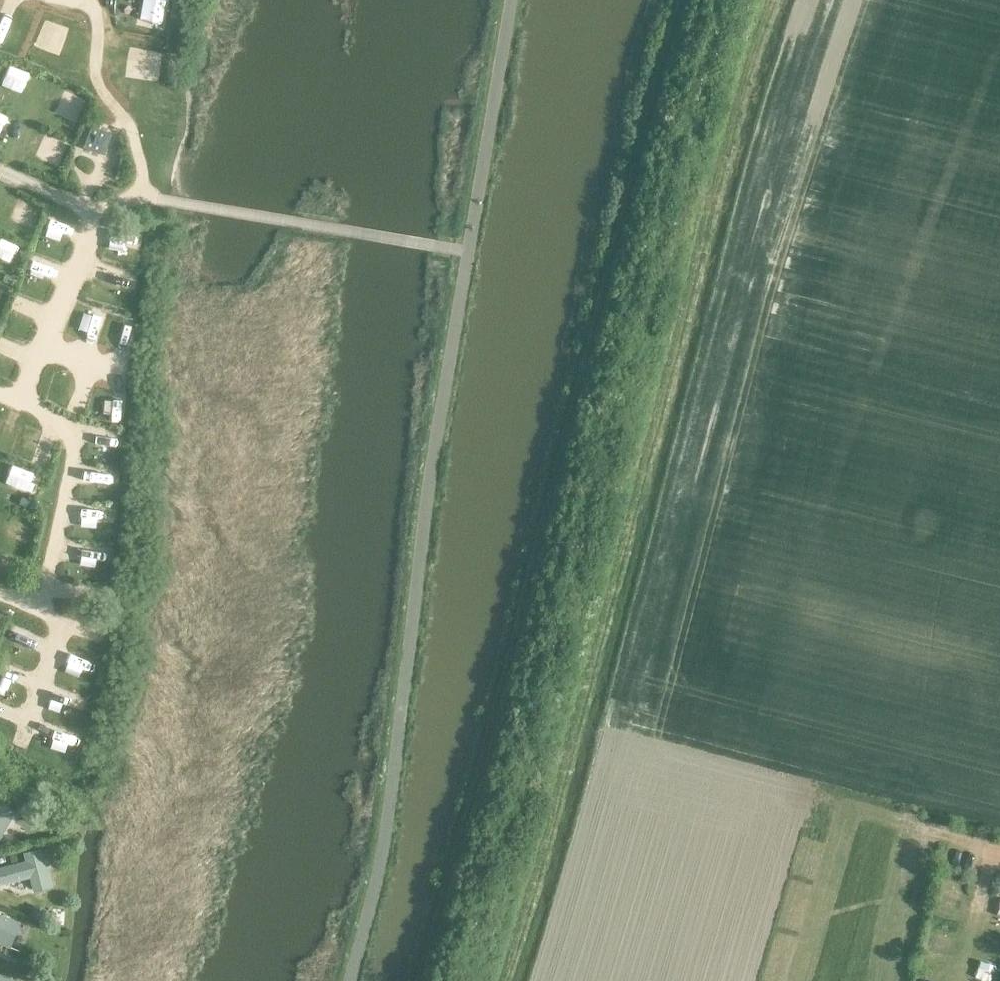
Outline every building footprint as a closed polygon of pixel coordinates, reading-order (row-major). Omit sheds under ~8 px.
[(89,127),(82,147),(98,153),(105,133),(89,127)] [(0,789),(0,805),(8,810),(17,795),(2,786),(0,789)] [(16,814),(8,810),(0,805),(0,842),(16,814)] [(0,869),(0,887),(30,879),(34,893),(50,889),(46,869),(41,850),(24,854),(25,862),(0,869)] [(63,907),(50,907),(50,925),(63,926),(63,907)] [(0,917),(0,947),(11,951),(21,925),(0,917)]
